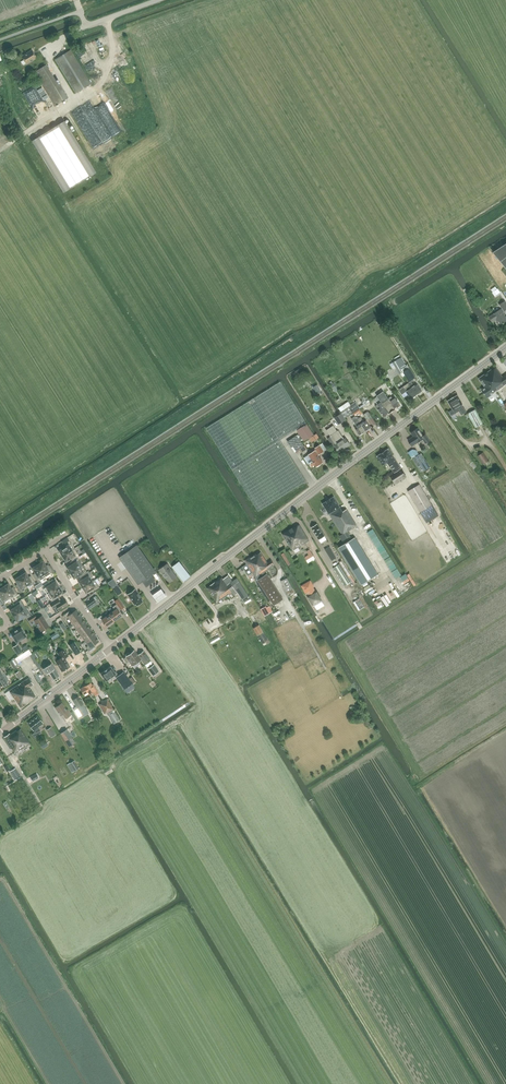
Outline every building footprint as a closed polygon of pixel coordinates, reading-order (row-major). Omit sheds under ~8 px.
[(22,56),(26,64),(36,58),(32,50),(22,56)] [(55,59),(76,93),(91,84),(70,50),(55,59)] [(34,72),(55,106),(67,98),(46,65),(34,72)] [(97,95),(91,98),(99,116),(106,113),(97,95)] [(64,121),(32,141),(63,192),(96,172),(64,121)] [(493,252),(505,269),(505,244),(493,252)] [(489,317),(492,322),(497,318),(501,324),(505,321),(505,317),(503,312),(505,310),(505,302),(505,301),(499,305),(502,308),(494,314),(489,317)] [(407,365),(398,370),(400,374),(403,372),(409,368),(407,365)] [(415,378),(409,368),(403,372),(409,381),(415,378)] [(479,378),(485,387),(481,389),(487,398),(505,385),(505,374),(502,377),(496,368),(492,370),(491,369),(479,378)] [(384,375),(389,380),(394,374),(390,370),(384,375)] [(408,383),(416,395),(422,391),(417,384),(414,386),(411,381),(408,383)] [(226,416),(207,429),(258,512),(306,482),(280,440),(297,430),(307,423),(281,382),(226,416)] [(416,395),(408,383),(399,389),(403,394),(406,392),(411,399),(416,395)] [(383,392),(377,396),(381,402),(389,413),(397,408),(398,408),(400,407),(400,406),(401,405),(395,398),(393,399),(391,397),(388,399),(383,392)] [(449,412),(451,416),(459,411),(461,415),(466,412),(462,405),(463,404),(457,395),(447,401),(452,410),(449,412)] [(343,410),(350,404),(348,401),(340,406),(343,410)] [(376,406),(376,407),(377,410),(378,410),(384,417),(385,417),(388,416),(387,414),(389,413),(381,402),(376,406)] [(475,409),(467,414),(475,428),(483,424),(475,409)] [(364,414),(372,426),(376,424),(368,411),(364,414)] [(342,413),(335,418),(339,424),(346,420),(342,413)] [(355,416),(351,418),(357,426),(355,428),(360,435),(365,431),(357,419),(355,416)] [(361,417),(357,419),(365,431),(371,428),(366,420),(364,422),(361,417)] [(299,440),(297,436),(288,442),(292,447),(293,446),(296,451),(304,446),(301,442),(309,438),(311,436),(314,435),(307,423),(297,430),(302,438),(299,440)] [(333,426),(326,430),(337,446),(336,446),(339,452),(350,445),(346,438),(344,440),(338,431),(337,431),(333,426)] [(425,444),(429,441),(425,435),(423,436),(418,428),(411,432),(413,436),(408,440),(412,446),(422,439),(425,444)] [(309,455),(304,458),(308,464),(309,463),(312,467),(315,464),(316,466),(323,462),(318,455),(319,454),(324,451),(320,445),(315,448),(316,450),(314,452),(309,455)] [(379,457),(380,459),(384,465),(388,463),(394,472),(401,468),(389,449),(378,455),(379,457)] [(483,452),(477,456),(483,464),(488,461),(483,452)] [(431,467),(422,453),(413,458),(422,473),(431,467)] [(401,470),(391,476),(395,483),(405,476),(401,470)] [(419,484),(408,491),(426,522),(438,515),(419,484)] [(327,501),(323,504),(330,515),(331,514),(334,519),(343,513),(343,512),(340,508),(337,510),(337,511),(336,509),(340,507),(334,497),(329,499),(327,501)] [(334,519),(333,520),(342,534),(347,531),(356,525),(347,509),(343,512),(343,513),(334,519)] [(312,528),(319,539),(325,536),(317,524),(312,528)] [(282,534),(293,550),(309,540),(300,525),(295,528),(295,526),(282,534)] [(344,544),(338,547),(362,585),(378,574),(355,537),(352,539),(347,531),(342,534),(339,536),(344,544)] [(387,557),(371,531),(368,534),(374,545),(373,547),(376,548),(383,559),(381,560),(379,567),(382,568),(383,567),(387,568),(389,562),(386,557),(387,557)] [(63,556),(72,550),(75,548),(70,541),(64,545),(65,547),(59,551),(63,556)] [(138,584),(143,581),(147,587),(156,580),(152,575),(156,572),(137,545),(119,558),(138,584)] [(325,549),(332,560),(336,558),(329,546),(325,549)] [(73,560),(78,557),(80,556),(75,548),(72,550),(63,556),(66,561),(72,558),(73,560)] [(305,556),(307,559),(314,556),(310,548),(307,550),(309,554),(305,556)] [(256,554),(245,561),(256,578),(275,566),(271,560),(268,563),(261,552),(257,555),(256,554)] [(68,568),(71,573),(80,567),(78,564),(81,562),(78,557),(73,560),(72,561),(73,564),(68,568)] [(43,562),(38,565),(46,577),(53,572),(49,566),(47,567),(43,562)] [(172,567),(184,581),(191,576),(179,562),(172,567)] [(332,567),(344,586),(351,582),(339,563),(332,567)] [(46,577),(38,565),(33,568),(36,574),(34,576),(38,582),(46,577)] [(71,573),(74,578),(80,574),(82,577),(83,576),(88,573),(83,565),(80,567),(71,573)] [(160,570),(169,582),(177,577),(168,565),(160,570)] [(352,569),(346,572),(352,583),(358,580),(352,569)] [(23,572),(19,575),(26,585),(28,588),(36,583),(32,577),(29,578),(25,572),(24,573),(23,572)] [(90,572),(88,573),(83,576),(85,578),(79,582),(83,587),(92,581),(90,579),(93,577),(90,572)] [(406,574),(413,586),(416,584),(410,572),(406,574)] [(258,580),(274,605),(283,599),(267,574),(258,580)] [(16,578),(15,579),(19,585),(16,587),(20,593),(23,591),(21,589),(26,585),(19,575),(16,577),(16,578)] [(218,580),(207,588),(217,602),(232,592),(234,595),(237,593),(234,588),(236,587),(239,591),(241,595),(246,592),(237,578),(232,581),(228,575),(223,579),(222,578),(218,580)] [(281,581),(287,591),(293,588),(287,578),(281,581)] [(83,587),(86,592),(92,589),(93,591),(100,587),(95,580),(92,581),(83,587)] [(59,587),(56,581),(50,585),(48,583),(42,586),(47,594),(59,587)] [(363,585),(367,592),(376,586),(373,581),(370,582),(370,581),(363,585)] [(385,586),(394,600),(401,596),(392,581),(385,586)] [(8,584),(3,587),(10,599),(18,594),(14,588),(12,589),(8,584)] [(0,589),(0,595),(1,596),(0,597),(0,602),(2,605),(10,599),(3,587),(0,589)] [(57,595),(62,592),(59,587),(47,594),(52,602),(58,598),(57,595)] [(155,598),(158,602),(167,596),(164,592),(161,588),(152,595),(155,598)] [(129,596),(136,606),(137,605),(138,607),(143,603),(142,601),(143,601),(136,591),(129,596)] [(314,605),(321,600),(316,593),(309,597),(314,605)] [(379,597),(372,598),(373,604),(376,603),(377,607),(384,606),(382,596),(379,596),(379,597)] [(49,604),(52,609),(56,606),(59,611),(68,605),(67,603),(68,602),(66,600),(65,600),(64,599),(60,601),(58,598),(52,602),(49,604)] [(95,602),(93,598),(86,604),(88,607),(95,602)] [(118,599),(115,601),(117,604),(113,607),(115,610),(109,614),(114,621),(122,616),(118,611),(120,609),(120,610),(124,607),(118,599)] [(26,608),(21,600),(15,604),(16,606),(11,610),(14,615),(26,608)] [(25,619),(31,615),(26,608),(14,615),(17,621),(23,617),(25,619)] [(65,618),(68,616),(72,623),(81,616),(80,616),(81,616),(78,612),(76,610),(72,613),(70,611),(63,615),(65,618)] [(34,619),(41,631),(49,626),(42,615),(37,618),(35,614),(28,618),(30,622),(34,619)] [(109,614),(103,618),(101,615),(97,618),(100,623),(103,621),(107,626),(114,621),(109,614)] [(72,623),(77,629),(85,622),(83,618),(83,619),(81,616),(72,623)] [(77,629),(81,635),(90,629),(89,628),(87,625),(85,622),(77,629)] [(253,628),(263,644),(268,641),(259,625),(253,628)] [(11,634),(16,643),(27,636),(21,628),(21,627),(21,628),(17,630),(15,631),(11,634)] [(81,635),(85,641),(94,635),(94,634),(92,631),(91,631),(90,629),(81,635)] [(99,641),(94,635),(85,641),(88,645),(86,647),(90,652),(95,648),(93,645),(99,641)] [(80,652),(74,642),(69,645),(75,655),(80,652)] [(17,644),(13,647),(18,655),(22,652),(17,644)] [(61,658),(55,661),(62,671),(70,666),(64,658),(68,656),(64,649),(58,653),(61,658)] [(124,659),(124,660),(127,663),(128,663),(130,662),(133,666),(141,659),(145,664),(151,660),(144,651),(138,655),(134,650),(130,654),(129,653),(128,653),(126,655),(126,656),(126,657),(124,659)] [(325,654),(329,660),(336,656),(332,650),(325,654)] [(52,663),(43,669),(46,674),(48,673),(50,676),(51,675),(54,679),(60,675),(52,663)] [(159,671),(157,669),(154,665),(148,669),(153,676),(159,671)] [(110,666),(100,673),(106,681),(115,674),(116,677),(124,689),(127,693),(134,687),(123,672),(118,675),(116,671),(115,672),(110,666)] [(7,675),(0,679),(0,686),(3,684),(5,686),(5,687),(11,683),(8,678),(9,678),(7,675)] [(29,677),(9,690),(20,707),(33,699),(32,698),(36,696),(30,686),(33,684),(29,677)] [(80,689),(84,695),(88,692),(89,695),(91,694),(93,696),(99,693),(93,684),(92,685),(91,682),(80,689)] [(73,700),(72,700),(77,707),(73,709),(79,719),(83,717),(80,713),(86,709),(83,704),(85,703),(82,699),(81,700),(78,696),(77,697),(75,697),(73,698),(73,700)] [(99,705),(104,714),(107,712),(108,714),(114,710),(107,698),(101,702),(102,703),(99,705)] [(55,708),(60,715),(63,714),(66,718),(72,713),(69,709),(67,710),(62,703),(55,708)] [(109,715),(114,724),(120,720),(115,712),(109,715)] [(37,715),(28,722),(36,733),(40,730),(38,727),(43,723),(37,715)] [(46,730),(51,737),(56,734),(51,726),(46,730)] [(9,733),(4,737),(15,753),(30,743),(20,729),(17,731),(16,730),(10,734),(9,733)] [(61,733),(69,746),(76,742),(67,729),(61,733)] [(42,736),(37,739),(42,748),(47,745),(42,736)] [(74,761),(67,765),(72,773),(79,768),(74,761)] [(14,769),(10,771),(15,780),(19,777),(14,769)]
